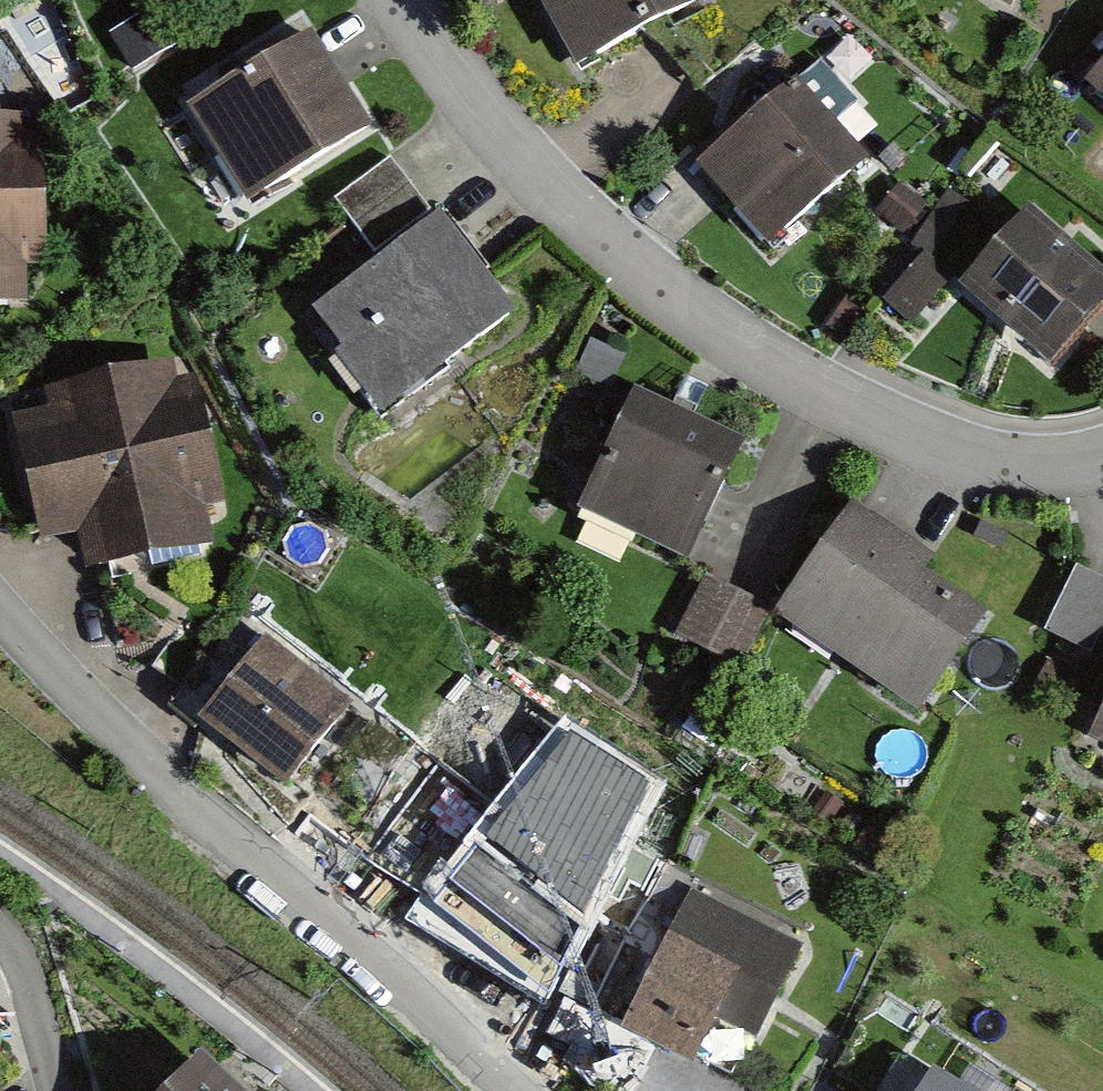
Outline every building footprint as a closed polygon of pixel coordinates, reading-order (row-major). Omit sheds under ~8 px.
[(691,0),(533,0),(569,67),(692,2),(691,0)] [(1009,11),(1016,0),(992,0),(1009,11)] [(368,130),(307,33),(187,108),(248,205),(368,130)] [(1089,83),(1102,96),(1102,68),(1089,83)] [(871,162),(796,75),(691,166),(766,253),(871,162)] [(0,116),(0,300),(25,300),(25,268),(41,268),(42,134),(24,134),(24,116),(0,116)] [(513,317),(395,162),(340,203),(383,260),(306,318),(381,417),(513,317)] [(962,197),(884,283),(922,318),(1000,232),(962,197)] [(1028,206),(958,282),(1043,359),(1102,294),(1102,275),(1028,206)] [(48,408),(12,413),(30,547),(75,541),(78,562),(205,544),(202,522),(217,520),(198,379),(184,381),(182,369),(45,388),(48,408)] [(740,438),(629,391),(575,517),(685,565),(740,438)] [(934,563),(849,505),(773,614),(922,717),(991,617),(927,573),(934,563)] [(1095,645),(1102,625),(1102,570),(1080,561),(1052,627),(1095,645)] [(763,607),(699,577),(672,635),(736,665),(763,607)] [(345,709),(261,641),(194,723),(278,791),(345,709)] [(1086,740),(1102,747),(1102,701),(1086,740)] [(599,880),(508,813),(437,909),(527,976),(599,880)] [(790,950),(685,906),(630,1037),(699,1066),(716,1025),(752,1040),(790,950)] [(195,1061),(164,1090),(225,1090),(195,1061)]
